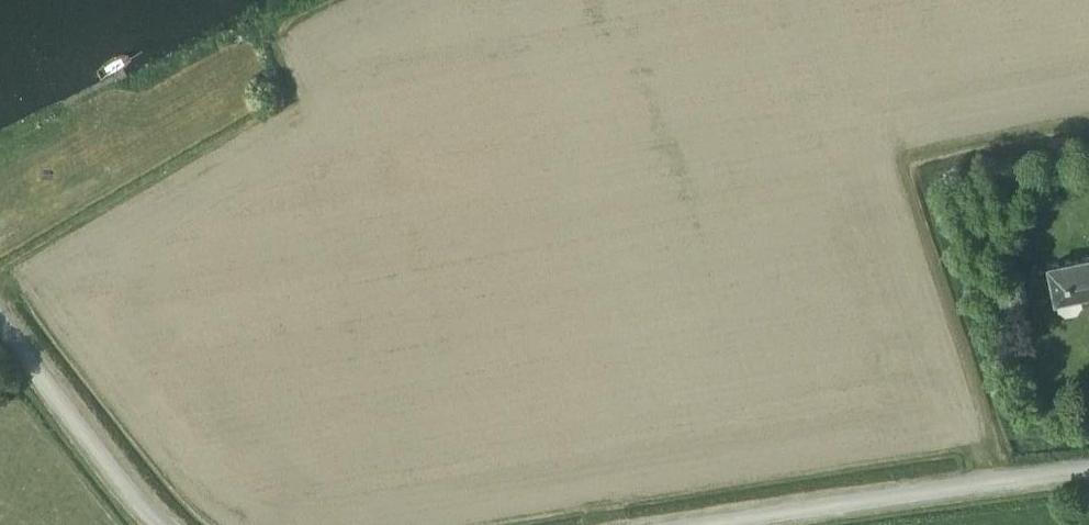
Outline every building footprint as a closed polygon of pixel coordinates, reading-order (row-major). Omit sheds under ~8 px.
[(1049,264),(1055,300),(1058,299),(1059,305),(1066,311),(1076,308),(1081,302),(1080,293),(1088,291),(1088,256),(1049,264)]
